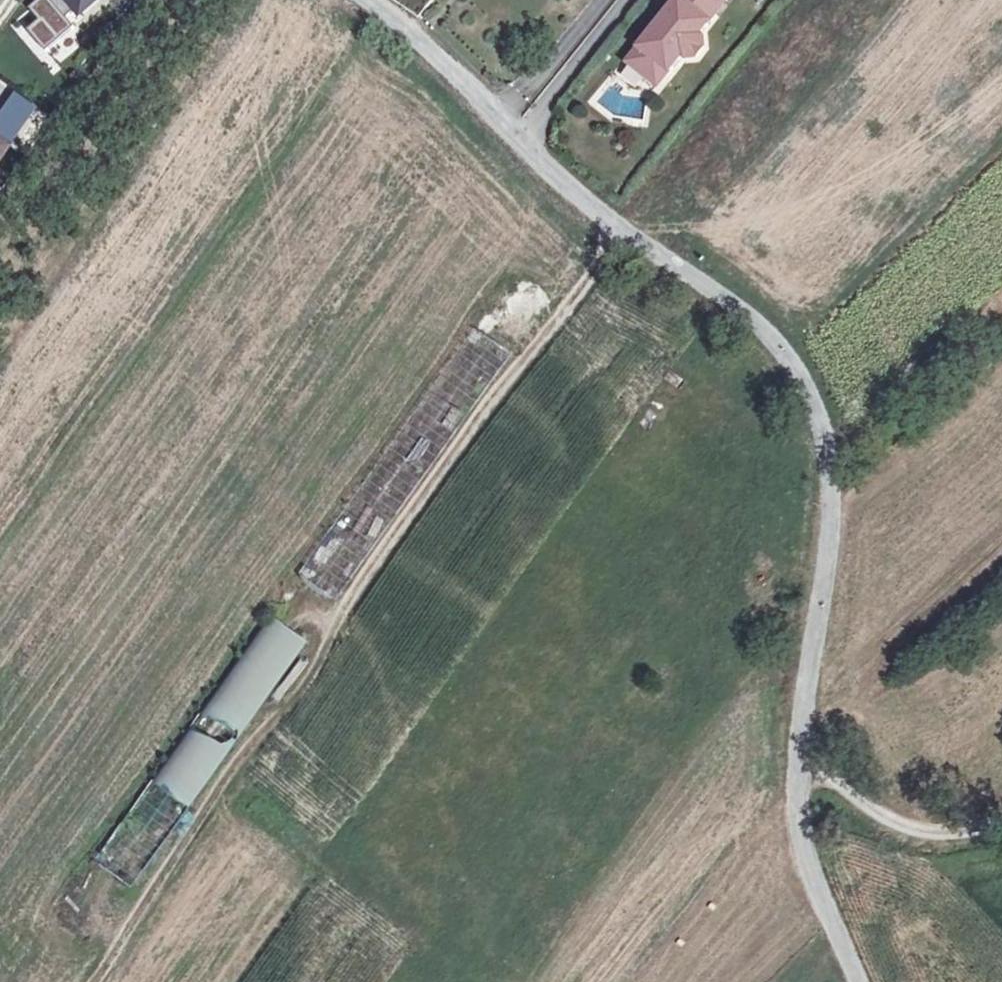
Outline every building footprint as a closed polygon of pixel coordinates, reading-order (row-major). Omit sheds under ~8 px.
[(31,7),(43,21),(33,29),(45,43),(69,24),(60,13),(71,4),(78,12),(93,0),(40,0),(31,7)] [(666,9),(668,11),(674,15),(659,33),(653,28),(628,60),(648,76),(659,63),(668,69),(681,53),(685,56),(697,55),(702,47),(702,37),(698,33),(720,5),(714,0),(673,0),(666,9)] [(668,11),(653,28),(659,33),(674,15),(668,11)] [(657,83),(668,69),(659,63),(648,76),(657,83)] [(266,611),(124,829),(162,854),(304,636),(266,611)]
